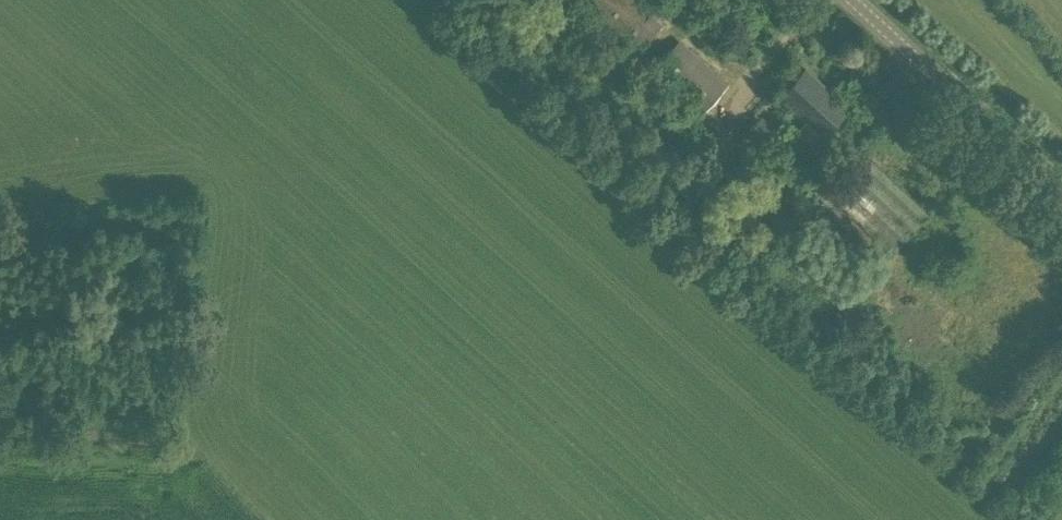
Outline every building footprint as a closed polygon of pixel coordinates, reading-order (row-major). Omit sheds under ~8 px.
[(682,152),(686,148),(677,140),(728,83),(680,39),(650,71),(680,98),(654,127),(682,152)] [(823,132),(846,106),(805,68),(781,94),(823,132)] [(791,169),(773,153),(787,139),(762,115),(740,139),(764,162),(765,160),(783,177),(791,169)]
